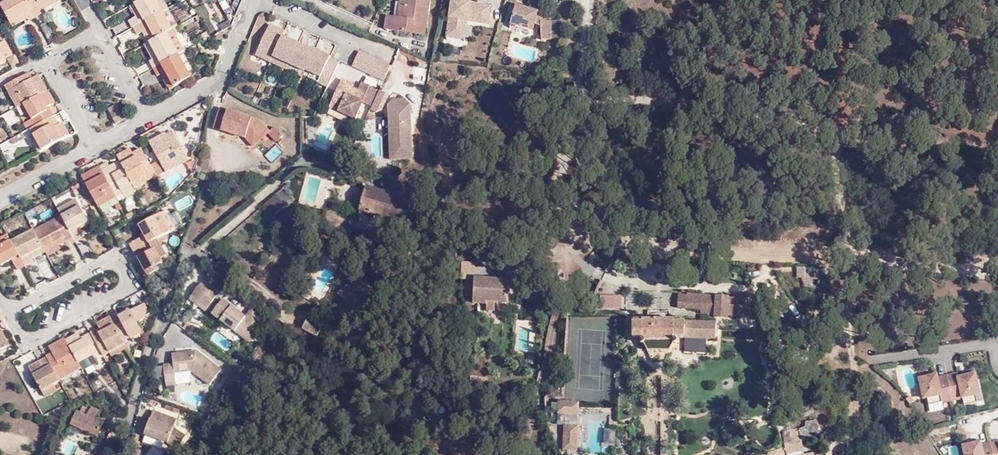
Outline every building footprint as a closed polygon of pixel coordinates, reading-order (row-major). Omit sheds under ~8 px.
[(42,16),(32,0),(19,0),(5,8),(14,25),(30,17),(31,21),(32,22),(42,16)] [(42,16),(50,12),(48,8),(54,5),(52,0),(32,0),(42,16)] [(140,2),(136,4),(142,14),(136,17),(132,20),(137,29),(164,14),(156,0),(144,0),(140,2)] [(393,29),(426,34),(432,4),(432,0),(407,0),(405,16),(398,15),(395,15),(393,29)] [(405,0),(401,0),(398,15),(405,16),(407,0),(405,0)] [(466,39),(467,23),(472,24),(473,21),(493,23),(495,11),(474,8),(475,3),(456,1),(451,38),(466,39)] [(545,10),(522,2),(516,23),(527,27),(529,24),(541,27),(542,23),(546,25),(547,38),(559,37),(558,17),(548,18),(548,15),(544,14),(545,10)] [(495,11),(496,5),(475,3),(474,8),(495,11)] [(142,14),(136,4),(131,7),(136,17),(142,14)] [(155,29),(160,39),(174,31),(164,14),(137,29),(141,37),(150,32),(155,29)] [(387,14),(385,27),(393,29),(395,15),(387,14)] [(30,17),(14,25),(16,30),(31,21),(30,17)] [(262,51),(277,57),(286,37),(289,31),(273,25),(262,51)] [(150,32),(155,42),(160,39),(155,29),(150,32)] [(174,31),(160,39),(155,42),(153,43),(161,58),(157,60),(154,62),(157,68),(180,55),(172,41),(177,37),(174,31)] [(172,41),(180,55),(185,52),(177,37),(172,41)] [(302,43),(286,37),(277,57),(293,64),(302,43)] [(21,54),(12,38),(3,42),(12,59),(21,54)] [(13,62),(12,59),(3,42),(0,44),(0,69),(13,62)] [(161,58),(153,43),(149,45),(157,60),(161,58)] [(315,49),(302,43),(293,64),(309,71),(309,70),(318,50),(319,49),(316,48),(315,49)] [(319,49),(318,50),(309,70),(315,72),(324,76),(326,73),(335,77),(342,61),(333,57),(334,55),(319,49)] [(362,50),(355,65),(387,79),(389,74),(394,64),(362,50)] [(260,56),(275,62),(277,57),(262,51),(260,56)] [(17,68),(26,63),(21,54),(12,59),(13,62),(17,68)] [(194,77),(180,55),(157,68),(162,76),(164,75),(170,71),(179,86),(194,77)] [(275,62),(291,70),(293,64),(277,57),(275,62)] [(309,71),(293,64),(291,70),(307,76),(309,71)] [(101,71),(99,78),(115,83),(117,77),(101,71)] [(164,75),(172,89),(179,86),(170,71),(164,75)] [(331,85),(335,77),(326,73),(324,76),(315,72),(313,77),(331,85)] [(24,96),(29,105),(49,94),(43,83),(38,85),(32,75),(11,87),(18,100),(24,96)] [(381,93),(383,88),(369,82),(364,93),(354,88),(356,83),(346,78),(334,105),(359,117),(367,100),(369,95),(378,100),(381,93)] [(390,97),(381,93),(378,100),(376,104),(372,112),(376,115),(383,112),(390,97)] [(55,105),(49,94),(29,105),(34,115),(41,126),(54,119),(48,108),(52,106),(55,105)] [(376,104),(378,100),(369,95),(367,100),(376,104)] [(18,100),(23,108),(29,105),(24,96),(18,100)] [(117,104),(113,97),(103,103),(107,109),(117,104)] [(395,102),(389,108),(391,162),(413,161),(411,106),(406,102),(395,102)] [(107,109),(112,119),(123,113),(117,104),(107,109)] [(29,105),(23,108),(28,119),(34,115),(29,105)] [(48,108),(54,119),(58,116),(52,106),(48,108)] [(54,119),(41,126),(35,130),(39,137),(46,151),(74,135),(69,127),(60,132),(57,128),(63,125),(58,116),(54,119)] [(282,137),(273,128),(268,134),(276,142),(282,137)] [(176,161),(180,167),(194,160),(180,134),(172,138),(170,135),(154,144),(166,167),(176,161)] [(33,141),(40,154),(46,151),(39,137),(33,141)] [(137,150),(121,159),(124,165),(136,185),(153,176),(158,172),(156,168),(148,154),(141,158),(137,150)] [(176,161),(166,167),(169,172),(180,167),(176,161)] [(125,194),(137,187),(136,185),(124,165),(114,170),(110,164),(103,169),(119,197),(125,194)] [(156,168),(158,172),(160,176),(167,172),(163,165),(156,168)] [(121,200),(119,197),(103,169),(83,180),(93,200),(100,211),(121,200)] [(136,185),(137,187),(139,190),(155,181),(153,176),(136,185)] [(409,197),(415,199),(419,186),(407,182),(404,191),(411,193),(409,197)] [(411,193),(404,191),(403,195),(372,185),(366,208),(408,221),(415,199),(409,197),(411,193)] [(141,194),(139,190),(137,187),(125,194),(129,200),(141,194)] [(279,194),(289,204),(296,198),(286,188),(279,194)] [(289,204),(279,194),(266,206),(276,217),(289,204)] [(63,211),(65,215),(80,241),(88,238),(82,227),(91,222),(80,201),(63,211)] [(164,216),(173,233),(180,229),(171,213),(164,216)] [(68,248),(80,241),(65,215),(37,231),(47,249),(60,242),(63,247),(66,245),(68,248)] [(133,245),(137,252),(160,240),(173,233),(164,216),(141,229),(146,238),(133,245)] [(32,257),(47,249),(37,231),(14,244),(29,270),(36,266),(34,262),(32,257)] [(349,244),(336,237),(329,248),(342,255),(349,244)] [(29,270),(14,244),(12,240),(0,246),(0,260),(6,270),(18,264),(23,273),(29,270)] [(167,253),(160,240),(137,252),(141,260),(139,261),(150,280),(162,274),(159,269),(167,265),(162,256),(167,253)] [(60,242),(47,249),(50,254),(63,247),(60,242)] [(32,257),(34,262),(50,254),(47,249),(32,257)] [(428,255),(413,251),(411,260),(426,265),(428,255)] [(341,265),(327,257),(311,285),(325,292),(341,265)] [(795,266),(795,278),(818,276),(817,264),(795,266)] [(163,277),(171,272),(167,265),(159,269),(162,274),(163,277)] [(360,302),(356,305),(353,307),(364,320),(379,309),(374,302),(377,300),(373,294),(378,290),(371,280),(368,282),(363,276),(348,287),(360,302)] [(515,280),(479,278),(478,304),(494,305),(494,301),(513,302),(515,280)] [(204,283),(194,295),(211,308),(209,310),(245,337),(251,330),(257,335),(268,320),(254,309),(248,317),(226,300),(222,306),(216,301),(220,295),(204,283)] [(360,302),(348,287),(345,290),(356,305),(360,302)] [(706,309),(707,294),(692,293),(691,296),(682,296),(682,308),(706,309)] [(719,314),(719,295),(707,294),(706,309),(706,313),(719,314)] [(194,295),(191,299),(208,312),(209,310),(211,308),(194,295)] [(733,306),(734,296),(719,295),(719,314),(719,316),(732,317),(732,313),(749,314),(749,307),(733,306)] [(749,307),(750,297),(734,296),(733,306),(749,307)] [(602,299),(603,309),(621,308),(621,298),(602,299)] [(502,302),(494,301),(494,305),(494,310),(501,311),(502,302)] [(150,312),(146,303),(141,306),(145,314),(150,312)] [(120,317),(123,324),(117,327),(126,342),(136,337),(133,333),(140,329),(138,325),(148,320),(145,314),(141,306),(120,317)] [(302,324),(308,327),(312,320),(306,316),(302,324)] [(114,355),(128,347),(126,342),(117,327),(113,319),(99,326),(102,330),(93,335),(103,354),(106,359),(114,355)] [(312,320),(308,327),(316,332),(321,325),(312,320)] [(637,337),(641,337),(653,352),(671,353),(681,338),(721,339),(722,325),(687,324),(687,321),(678,321),(678,323),(646,322),(646,323),(637,324),(637,337)] [(245,337),(252,342),(257,335),(251,330),(245,337)] [(12,345),(4,332),(0,334),(0,352),(12,345)] [(68,342),(80,364),(81,366),(91,360),(103,354),(93,335),(84,341),(81,335),(68,342)] [(57,355),(48,360),(49,362),(61,384),(77,375),(73,368),(80,364),(68,342),(58,348),(61,354),(57,355)] [(117,360),(131,352),(128,347),(114,355),(117,360)] [(199,351),(175,354),(177,364),(175,364),(167,365),(169,386),(178,385),(178,384),(177,373),(191,371),(194,371),(211,385),(223,370),(199,351)] [(91,360),(81,366),(84,371),(94,365),(91,360)] [(57,388),(62,385),(61,384),(49,362),(38,369),(41,375),(34,378),(44,395),(57,388)] [(84,371),(81,366),(80,364),(73,368),(77,375),(84,371)] [(485,380),(487,372),(474,368),(471,376),(485,380)] [(38,369),(31,372),(34,378),(41,375),(38,369)] [(177,373),(178,384),(192,382),(191,371),(177,373)] [(978,373),(969,375),(970,378),(963,380),(962,376),(951,378),(957,402),(967,400),(968,408),(982,405),(980,397),(983,396),(978,373)] [(957,402),(951,378),(943,380),(942,378),(935,380),(934,376),(922,379),(927,402),(931,401),(933,407),(957,402)] [(57,388),(44,395),(47,401),(60,393),(57,388)] [(570,403),(569,416),(576,417),(578,404),(570,403)] [(90,413),(79,410),(74,425),(101,434),(107,421),(100,419),(103,410),(93,407),(90,413)] [(171,443),(173,440),(181,446),(188,436),(176,428),(180,419),(156,411),(147,435),(171,443)] [(809,427),(795,430),(798,443),(807,441),(812,440),(809,427)] [(579,428),(565,428),(564,453),(578,453),(579,428)] [(108,431),(108,441),(115,441),(116,432),(108,431)] [(619,448),(620,432),(610,431),(609,448),(619,448)] [(173,440),(171,443),(179,449),(181,446),(173,440)] [(88,448),(87,454),(93,454),(98,454),(99,442),(94,441),(93,448),(88,448)] [(798,443),(792,445),(768,450),(769,454),(818,454),(818,453),(817,452),(810,453),(807,441),(798,443)] [(995,445),(986,447),(986,446),(979,447),(978,444),(965,447),(967,454),(997,454),(995,445)] [(949,454),(959,454),(956,445),(948,448),(949,454)]
